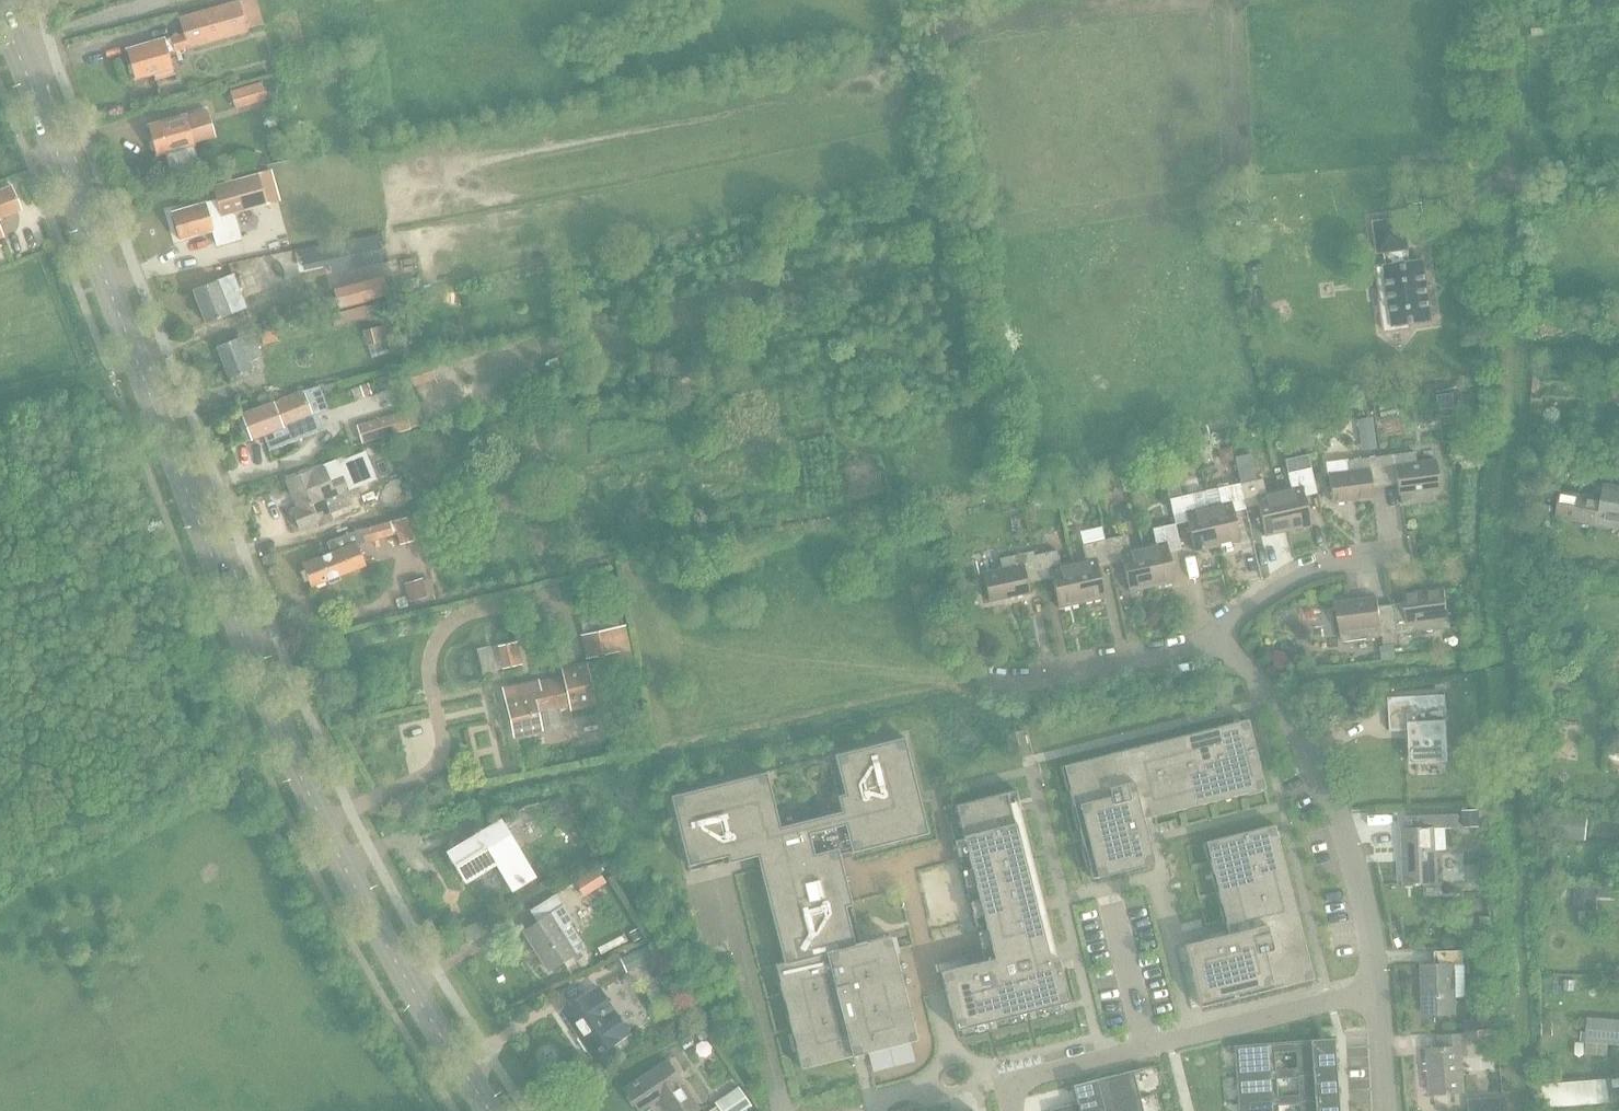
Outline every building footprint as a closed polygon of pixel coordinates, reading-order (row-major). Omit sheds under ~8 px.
[(173,74),(167,52),(246,30),(246,29),(264,24),(257,0),(239,0),(179,18),(184,33),(127,49),(135,77),(153,72),(155,79),(173,74)] [(231,92),(235,108),(267,99),(262,83),(231,92)] [(194,144),(193,142),(215,136),(207,111),(186,117),(185,115),(148,126),(157,155),(166,152),(170,167),(196,160),(192,145),(194,144)] [(217,244),(240,238),(233,211),(277,199),(270,171),(215,187),(218,198),(173,211),(180,238),(213,229),(217,244)] [(20,210),(10,187),(0,191),(0,219),(20,210)] [(1425,258),(1410,260),(1409,249),(1411,249),(1406,215),(1372,220),(1377,254),(1384,253),(1386,263),(1375,264),(1380,298),(1379,299),(1384,332),(1412,328),(1411,324),(1434,320),(1425,258)] [(375,238),(325,247),(329,270),(380,260),(375,238)] [(194,289),(207,322),(242,308),(229,275),(194,289)] [(338,308),(387,295),(382,275),(332,289),(338,308)] [(368,316),(375,314),(372,304),(365,306),(365,305),(330,314),(334,327),(368,318),(368,316)] [(363,330),(367,345),(398,336),(394,321),(363,330)] [(216,346),(229,378),(252,369),(249,361),(261,356),(252,332),(216,346)] [(243,414),(252,438),(313,415),(308,402),(323,397),(319,386),(304,390),(243,414)] [(356,425),(362,443),(411,428),(405,410),(356,425)] [(1371,417),(1355,420),(1360,453),(1376,452),(1371,417)] [(1380,456),(1384,486),(1396,484),(1397,493),(1438,488),(1435,459),(1415,462),(1414,451),(1380,456)] [(1371,488),(1384,486),(1380,456),(1345,460),(1347,471),(1327,473),(1331,502),(1372,497),(1371,488)] [(323,498),(371,479),(363,458),(351,463),(354,471),(341,476),(341,474),(328,479),(323,465),(286,479),(297,507),(292,509),(299,529),(317,522),(318,524),(331,519),(323,498)] [(1278,489),(1286,530),(1310,525),(1303,495),(1316,493),(1310,467),(1287,472),(1290,487),(1278,489)] [(1286,530),(1278,489),(1265,492),(1262,478),(1239,483),(1245,508),(1257,506),(1264,535),(1286,530)] [(1233,511),(1245,508),(1239,483),(1217,488),(1220,502),(1207,505),(1216,546),(1239,541),(1233,511)] [(1606,483),(1603,500),(1577,495),(1560,492),(1556,517),(1618,528),(1618,486),(1606,483)] [(1216,546),(1207,505),(1195,508),(1191,493),(1168,498),(1174,523),(1174,524),(1175,524),(1187,521),(1193,551),(1216,546)] [(399,544),(412,541),(406,517),(360,529),(363,542),(396,533),(399,544)] [(1180,549),(1175,524),(1174,524),(1174,523),(1152,528),(1155,543),(1142,545),(1151,586),(1174,581),(1168,551),(1180,549)] [(300,564),(309,587),(365,565),(352,532),(326,542),(329,552),(300,564)] [(1151,586),(1142,545),(1130,548),(1126,534),(1104,539),(1109,564),(1122,562),(1128,591),(1151,586)] [(1097,567),(1109,564),(1104,539),(1081,544),(1084,558),(1072,561),(1081,602),(1104,597),(1097,567)] [(1081,602),(1072,561),(1059,564),(1056,549),(1033,554),(1039,580),(1051,577),(1058,607),(1081,602)] [(1039,580),(1033,554),(1032,550),(999,558),(1001,568),(982,573),(988,601),(1029,592),(1027,583),(1039,580)] [(1391,604),(1395,634),(1450,627),(1444,587),(1403,593),(1404,602),(1391,604)] [(1396,643),(1395,634),(1391,604),(1379,605),(1378,596),(1336,601),(1341,641),(1382,636),(1383,644),(1396,643)] [(612,664),(633,660),(625,625),(580,635),(585,658),(610,653),(612,664)] [(570,705),(571,709),(594,704),(591,687),(605,685),(600,661),(586,664),(563,669),(564,677),(504,690),(514,736),(540,730),(546,733),(556,731),(562,725),(558,708),(570,705)] [(1411,763),(1449,761),(1445,693),(1388,697),(1390,731),(1409,730),(1411,763)] [(1104,875),(1116,872),(1153,862),(1142,818),(1154,815),(1152,806),(1168,802),(1170,811),(1184,807),(1182,798),(1199,794),(1201,803),(1216,800),(1213,790),(1229,786),(1232,796),(1246,792),(1244,783),(1262,778),(1252,739),(1249,727),(1247,728),(1231,732),(1231,731),(1228,731),(1149,751),(1110,761),(1108,753),(1071,763),(1077,787),(1068,789),(1072,806),(1081,804),(1087,826),(1078,828),(1082,845),(1091,843),(1097,865),(1088,868),(1091,878),(1092,878),(1104,875)] [(920,805),(920,802),(903,737),(888,740),(836,753),(846,793),(839,795),(844,811),(777,827),(763,772),(669,795),(687,865),(705,861),(704,856),(725,851),(728,862),(756,855),(783,962),(787,979),(778,981),(783,999),(792,997),(796,1013),(787,1015),(792,1034),(800,1032),(804,1047),(802,1048),(796,1050),(800,1068),(809,1066),(915,1039),(893,948),(889,935),(854,944),(849,927),(845,928),(839,907),(851,904),(838,854),(850,851),(851,852),(927,832),(922,811),(920,805)] [(1068,1001),(1066,993),(1057,958),(1049,960),(1015,822),(1013,822),(1006,792),(979,798),(967,801),(954,805),(955,806),(993,958),(940,971),(944,989),(954,1029),(1068,1001)] [(1403,856),(1436,855),(1435,827),(1445,827),(1445,814),(1414,815),(1414,829),(1402,829),(1403,856)] [(521,885),(535,877),(502,821),(448,852),(465,880),(496,862),(511,888),(520,883),(521,885)] [(1183,944),(1190,971),(1199,1006),(1200,1006),(1210,1004),(1207,994),(1229,989),(1231,998),(1249,994),(1247,985),(1269,980),(1271,988),(1288,984),(1286,975),(1310,969),(1308,961),(1300,932),(1293,934),(1287,912),(1270,844),(1269,844),(1267,836),(1264,827),(1264,826),(1258,828),(1222,837),(1214,839),(1214,841),(1218,857),(1209,859),(1212,874),(1222,871),(1226,888),(1217,890),(1220,904),(1229,902),(1233,917),(1224,920),(1228,933),(1183,944)] [(1436,855),(1403,856),(1404,882),(1437,881),(1436,855)] [(575,881),(582,893),(611,875),(603,863),(575,881)] [(570,926),(562,931),(560,928),(572,920),(563,906),(523,931),(547,970),(584,947),(570,926)] [(619,958),(626,972),(655,958),(648,944),(619,958)] [(1422,965),(1424,1014),(1455,1013),(1453,964),(1463,964),(1463,950),(1434,951),(1435,964),(1422,965)] [(562,1010),(592,1056),(629,1031),(598,986),(562,1010)] [(1587,1041),(1588,1017),(1544,1014),(1543,1025),(1545,1026),(1545,1032),(1549,1032),(1549,1038),(1587,1041)] [(1587,1041),(1586,1052),(1608,1054),(1608,1043),(1618,1043),(1618,1020),(1588,1017),(1587,1041)] [(1463,1020),(1464,1029),(1489,1028),(1489,1019),(1463,1020)] [(1427,1049),(1431,1094),(1465,1090),(1461,1056),(1468,1055),(1466,1035),(1438,1037),(1439,1048),(1427,1049)] [(1332,1038),(1233,1045),(1235,1073),(1274,1070),(1273,1052),(1295,1050),(1296,1069),(1334,1066),(1332,1038)] [(698,1107),(666,1060),(624,1088),(626,1092),(626,1097),(631,1105),(636,1107),(638,1110),(657,1097),(667,1110),(693,1110),(698,1107)] [(1274,1070),(1235,1073),(1237,1100),(1276,1097),(1275,1078),(1297,1077),(1298,1095),(1336,1093),(1334,1066),(1296,1069),(1274,1070)] [(1049,1109),(1050,1110),(1085,1110),(1139,1097),(1132,1070),(1081,1083),(1073,1085),(1077,1102),(1049,1109)] [(1607,1078),(1542,1082),(1544,1107),(1611,1102),(1618,1101),(1618,1075),(1607,1078)] [(721,1110),(743,1110),(751,1106),(738,1086),(715,1101),(721,1110)] [(1237,1100),(1238,1110),(1277,1110),(1277,1105),(1298,1103),(1299,1110),(1338,1110),(1336,1093),(1298,1095),(1276,1097),(1237,1100)] [(1085,1110),(1142,1110),(1139,1097),(1085,1110)]
